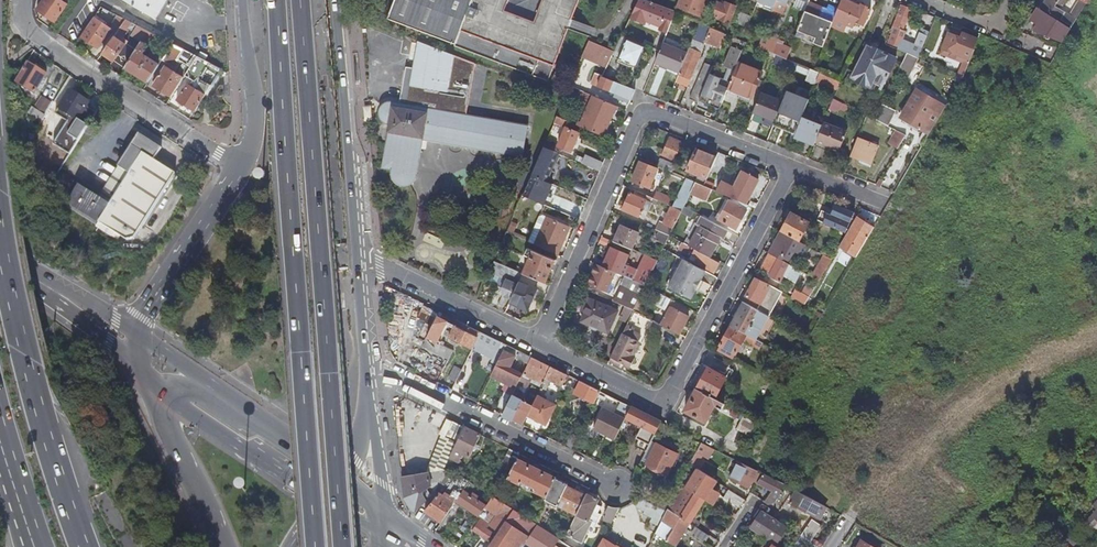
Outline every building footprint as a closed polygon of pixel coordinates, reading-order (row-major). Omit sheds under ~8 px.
[(37,8),(44,13),(42,15),(47,18),(49,16),(55,21),(68,4),(63,0),(43,0),(37,8)] [(171,0),(125,0),(158,19),(171,0)] [(389,17),(457,43),(462,30),(556,65),(580,0),(396,0),(389,17)] [(652,2),(647,0),(639,0),(639,1),(650,6),(645,19),(663,26),(669,10),(651,3),(652,2)] [(676,8),(680,9),(681,7),(700,15),(707,0),(680,0),(678,5),(677,5),(676,8)] [(796,7),(805,11),(809,2),(810,0),(799,0),(796,7)] [(829,6),(815,0),(810,0),(809,2),(827,9),(829,6)] [(849,0),(842,0),(838,10),(835,18),(848,24),(850,19),(864,24),(871,9),(849,0)] [(1041,8),(1071,27),(1086,4),(1081,0),(1071,16),(1058,8),(1061,5),(1062,5),(1066,0),(1046,0),(1046,1),(1041,8)] [(725,5),(717,2),(712,15),(729,22),(736,6),(726,2),(725,5)] [(796,36),(823,47),(835,18),(838,10),(829,6),(827,9),(809,2),(805,11),(796,36)] [(918,59),(929,31),(922,28),(917,40),(918,41),(916,46),(902,39),(905,31),(902,30),(912,9),(901,5),(891,32),(892,32),(889,43),(899,47),(898,49),(907,53),(913,56),(918,59)] [(1033,31),(1062,42),(1070,29),(1038,8),(1030,20),(1037,25),(1033,31)] [(736,11),(732,21),(747,27),(751,17),(736,11)] [(112,28),(94,17),(81,36),(98,48),(112,28)] [(133,35),(142,40),(148,30),(126,19),(103,52),(106,55),(114,60),(126,43),(122,40),(119,39),(121,36),(127,27),(135,32),(133,35)] [(727,34),(712,27),(706,41),(721,47),(727,34)] [(152,45),(158,35),(148,30),(142,40),(152,45)] [(777,42),(778,39),(764,33),(759,47),(773,53),(777,42)] [(970,61),(978,39),(962,33),(960,38),(948,34),(942,49),(970,61)] [(627,38),(627,37),(622,35),(615,49),(612,55),(619,58),(619,57),(627,38)] [(738,64),(747,42),(734,37),(731,46),(733,47),(725,66),(735,70),(738,64)] [(646,45),(627,38),(619,57),(622,59),(622,61),(625,63),(628,61),(630,62),(632,57),(640,60),(646,45)] [(169,48),(173,43),(165,39),(163,44),(169,48)] [(590,56),(608,64),(612,55),(615,49),(589,40),(582,56),(589,58),(590,56)] [(141,41),(126,67),(149,82),(164,57),(165,56),(161,53),(157,59),(156,62),(149,57),(143,54),(145,51),(144,50),(147,45),(141,41)] [(656,61),(680,71),(688,53),(664,42),(656,61)] [(776,55),(787,59),(791,48),(777,42),(773,53),(776,55)] [(171,61),(180,47),(173,43),(169,48),(165,56),(164,57),(171,61)] [(875,80),(883,84),(896,59),(868,45),(853,76),(864,82),(867,76),(875,80)] [(680,71),(676,80),(688,85),(690,79),(690,78),(701,52),(699,52),(700,49),(697,48),(696,50),(690,48),(688,53),(680,71)] [(908,66),(913,56),(907,53),(902,63),(908,66)] [(205,60),(197,56),(185,75),(192,79),(205,60)] [(965,72),(969,63),(963,61),(960,70),(965,72)] [(46,74),(27,62),(15,81),(24,87),(34,93),(46,74)] [(698,101),(700,97),(710,73),(713,67),(704,63),(699,73),(701,74),(691,98),(698,101)] [(903,76),(908,66),(902,63),(897,73),(903,76)] [(728,88),(725,95),(750,105),(762,74),(738,64),(735,70),(728,88)] [(842,82),(844,77),(816,65),(814,70),(819,73),(842,82)] [(153,85),(172,97),(183,78),(165,66),(153,85)] [(817,79),(819,74),(810,70),(808,75),(817,79)] [(583,73),(577,71),(571,84),(577,86),(583,73)] [(629,102),(635,89),(602,75),(595,73),(591,82),(617,93),(616,96),(629,102)] [(700,97),(721,106),(725,95),(728,88),(718,84),(721,78),(710,73),(700,97)] [(880,90),(883,84),(875,80),(872,86),(880,90)] [(177,99),(195,111),(205,95),(187,84),(177,99)] [(89,102),(70,90),(59,108),(78,120),(89,102)] [(917,90),(902,118),(916,126),(922,129),(933,111),(937,113),(942,104),(917,90)] [(603,135),(616,105),(593,95),(580,125),(582,126),(603,135)] [(42,120),(51,104),(39,97),(30,112),(42,120)] [(1016,110),(996,100),(991,109),(1011,118),(1016,110)] [(391,102),(387,102),(384,105),(381,107),(380,111),(380,116),(382,120),(385,122),(390,124),(383,167),(392,169),(392,175),(394,180),(398,183),(404,184),(409,183),(414,180),(416,176),(422,138),(522,155),(528,125),(391,102)] [(894,110),(882,104),(874,119),(887,125),(894,110)] [(581,130),(582,126),(580,125),(557,115),(555,121),(563,125),(565,123),(581,130)] [(774,121),(760,115),(756,125),(770,131),(774,121)] [(816,140),(823,124),(802,116),(795,135),(816,143),(816,140)] [(847,131),(824,122),(823,124),(816,140),(840,150),(847,131)] [(59,170),(83,132),(72,124),(45,166),(56,174),(59,170)] [(580,132),(566,126),(558,145),(571,151),(580,132)] [(889,144),(898,149),(906,135),(896,130),(889,144)] [(161,147),(138,132),(117,165),(128,173),(110,203),(111,204),(99,222),(108,228),(110,229),(154,158),(161,147)] [(677,161),(685,143),(671,137),(665,150),(663,155),(677,161)] [(859,138),(852,155),(872,163),(879,146),(859,138)] [(556,145),(546,140),(544,146),(554,150),(556,145)] [(546,181),(557,152),(554,150),(544,146),(532,175),(546,181)] [(711,169),(716,157),(697,149),(688,168),(699,174),(695,182),(703,185),(706,179),(711,169)] [(600,171),(603,163),(587,156),(584,164),(600,171)] [(724,159),(716,156),(716,157),(711,169),(718,172),(724,159)] [(110,229),(115,232),(126,239),(134,238),(175,172),(154,158),(110,229)] [(660,158),(657,165),(673,172),(676,164),(660,158)] [(658,169),(640,161),(632,179),(652,189),(654,185),(651,184),(658,169)] [(755,208),(758,203),(748,198),(751,192),(756,195),(760,188),(755,185),(758,179),(743,171),(729,196),(748,205),(755,208)] [(549,192),(552,183),(546,181),(532,175),(523,195),(537,201),(542,189),(549,192)] [(684,205),(695,182),(690,179),(676,208),(681,210),(684,205)] [(714,183),(706,179),(703,185),(712,189),(714,183)] [(703,185),(695,182),(684,205),(691,209),(697,199),(693,197),(694,194),(707,199),(712,189),(703,185)] [(110,203),(79,183),(67,202),(99,222),(111,204),(110,203)] [(516,193),(510,190),(502,207),(508,210),(516,193)] [(652,197),(636,190),(634,194),(630,192),(623,208),(639,215),(646,199),(650,201),(652,197)] [(657,191),(654,198),(668,204),(671,197),(657,191)] [(748,205),(729,196),(727,195),(726,199),(729,201),(722,214),(720,212),(717,217),(720,219),(719,219),(736,228),(746,209),(748,205)] [(571,206),(558,200),(555,207),(569,213),(571,206)] [(99,222),(67,202),(66,205),(97,225),(99,222)] [(817,219),(831,227),(831,226),(845,232),(855,212),(836,204),(832,211),(823,207),(817,219)] [(669,235),(681,210),(676,208),(671,205),(663,222),(664,223),(663,225),(659,224),(657,230),(663,232),(667,234),(669,235)] [(791,212),(781,231),(800,241),(810,222),(791,212)] [(856,257),(874,227),(866,223),(867,220),(858,214),(845,235),(839,246),(856,257)] [(724,239),(729,229),(703,215),(699,225),(703,227),(699,234),(697,232),(689,246),(695,249),(710,257),(717,243),(715,242),(718,236),(724,239)] [(535,244),(557,254),(570,226),(548,217),(535,244)] [(99,222),(97,225),(106,231),(108,228),(99,222)] [(684,243),(689,246),(697,232),(699,234),(703,227),(699,225),(695,223),(684,243)] [(621,225),(614,242),(631,249),(638,233),(621,225)] [(108,228),(106,231),(112,236),(115,232),(110,229),(108,228)] [(805,257),(810,247),(800,241),(781,231),(772,249),(770,253),(787,263),(794,251),(805,257)] [(667,234),(663,232),(660,239),(666,242),(669,235),(667,234)] [(538,279),(546,282),(555,259),(528,247),(525,254),(530,257),(523,272),(538,279)] [(651,269),(653,270),(657,261),(645,255),(637,272),(627,268),(626,269),(622,267),(628,255),(611,247),(603,266),(634,280),(635,279),(645,284),(651,269)] [(715,272),(720,262),(710,257),(695,249),(692,254),(697,257),(695,262),(715,272)] [(770,253),(769,253),(762,268),(766,270),(764,274),(767,275),(767,274),(769,276),(780,282),(784,274),(789,276),(791,272),(798,276),(801,270),(787,263),(770,253)] [(819,280),(831,259),(824,255),(811,276),(819,280)] [(702,279),(706,271),(684,259),(670,287),(692,298),(696,289),(702,279)] [(495,260),(490,271),(507,278),(501,290),(503,295),(511,299),(523,272),(495,260)] [(639,297),(645,285),(634,280),(603,266),(597,264),(588,283),(606,291),(612,278),(622,283),(613,301),(633,310),(639,297)] [(511,299),(510,301),(526,308),(536,288),(534,287),(538,279),(523,272),(511,299)] [(805,304),(809,296),(819,280),(811,276),(809,275),(805,280),(808,282),(805,286),(807,287),(804,293),(797,289),(793,297),(805,304)] [(757,309),(769,316),(783,291),(757,277),(747,295),(761,303),(757,309)] [(585,311),(591,298),(587,297),(581,309),(585,311)] [(642,298),(639,297),(633,310),(638,312),(643,302),(641,301),(642,298)] [(618,311),(591,298),(585,311),(581,320),(608,332),(618,311)] [(743,301),(730,326),(755,339),(762,343),(766,336),(754,330),(755,328),(758,329),(760,326),(763,328),(769,316),(757,309),(743,301)] [(656,321),(679,334),(689,315),(671,306),(664,318),(662,317),(661,318),(658,317),(656,321)] [(638,312),(633,310),(610,357),(620,362),(625,364),(624,366),(629,368),(634,358),(629,356),(637,341),(641,343),(653,320),(638,312)] [(450,316),(440,311),(427,337),(436,342),(440,344),(442,340),(439,339),(450,316)] [(481,332),(458,320),(450,336),(473,348),(481,332)] [(778,335),(784,338),(791,327),(784,324),(778,335)] [(755,339),(730,326),(720,345),(736,353),(737,351),(740,352),(743,347),(740,346),(743,340),(752,345),(755,339)] [(481,332),(473,348),(494,359),(493,363),(497,365),(505,350),(507,345),(481,332)] [(436,342),(427,337),(423,344),(432,349),(436,342)] [(505,350),(497,365),(492,376),(517,388),(517,387),(519,384),(520,381),(524,374),(513,369),(515,366),(512,365),(516,355),(505,350)] [(532,357),(521,352),(518,358),(529,363),(532,357)] [(714,356),(697,388),(715,398),(727,377),(724,375),(730,365),(714,356)] [(529,363),(524,374),(544,384),(552,367),(543,362),(539,368),(529,363)] [(456,364),(450,376),(458,380),(464,367),(456,364)] [(552,367),(544,384),(541,390),(546,392),(552,381),(561,386),(567,375),(552,367)] [(523,383),(520,381),(519,384),(522,385),(525,388),(527,388),(530,383),(524,380),(523,383)] [(594,403),(600,391),(580,381),(575,393),(594,403)] [(715,398),(697,388),(684,411),(706,422),(715,406),(721,409),(725,403),(715,398)] [(506,410),(513,395),(505,391),(498,406),(506,410)] [(503,415),(513,420),(523,400),(513,395),(506,410),(503,415)] [(556,405),(537,396),(533,405),(528,415),(547,424),(556,405)] [(528,415),(533,405),(523,400),(513,420),(523,425),(528,415)] [(422,403),(399,404),(401,462),(424,461),(422,403)] [(656,433),(661,423),(661,421),(632,407),(626,418),(626,419),(642,427),(636,440),(638,441),(635,448),(646,454),(656,433)] [(615,440),(625,419),(603,408),(595,424),(602,428),(600,432),(615,440)] [(465,427),(447,419),(443,427),(448,430),(448,432),(444,431),(442,436),(457,443),(465,427)] [(481,435),(465,427),(457,443),(454,450),(470,457),(481,435)] [(571,433),(565,446),(572,449),(578,437),(571,433)] [(457,443),(442,436),(428,472),(429,472),(444,470),(454,450),(457,443)] [(667,475),(678,454),(657,443),(644,468),(655,473),(657,469),(667,475)] [(713,448),(701,443),(691,464),(696,467),(703,455),(708,458),(713,448)] [(517,459),(520,454),(510,449),(501,467),(503,468),(497,480),(504,485),(508,478),(517,459)] [(547,497),(556,478),(517,459),(508,478),(521,484),(522,482),(535,488),(534,491),(547,497)] [(749,488),(758,471),(738,461),(729,478),(749,488)] [(705,500),(717,481),(698,469),(686,488),(695,494),(705,500)] [(428,472),(402,477),(406,498),(412,509),(415,511),(426,500),(422,492),(431,486),(429,472),(428,472)] [(786,485),(763,474),(757,483),(780,495),(786,485)] [(470,482),(456,475),(443,496),(439,493),(431,505),(425,511),(442,522),(456,501),(463,490),(470,482)] [(577,515),(585,496),(566,487),(568,484),(556,478),(547,497),(545,500),(557,506),(558,505),(577,515)] [(686,488),(680,484),(672,502),(668,509),(674,513),(681,517),(691,523),(694,518),(705,500),(695,494),(686,488)] [(456,501),(479,516),(481,514),(482,512),(486,507),(486,506),(463,490),(456,501)] [(818,518),(825,506),(796,490),(789,503),(805,512),(805,511),(818,518)] [(598,500),(586,495),(585,496),(577,515),(567,536),(582,543),(590,526),(593,527),(595,523),(597,524),(601,515),(599,513),(602,507),(596,504),(598,500)] [(500,501),(497,499),(494,497),(493,496),(486,506),(486,507),(496,513),(499,509),(501,510),(500,511),(503,513),(499,518),(497,517),(491,526),(498,532),(514,509),(504,503),(500,501)] [(659,496),(654,505),(667,511),(668,509),(672,502),(659,496)] [(514,509),(523,515),(527,510),(507,498),(504,503),(514,509)] [(654,505),(641,499),(637,507),(645,511),(644,513),(653,517),(651,522),(659,526),(667,511),(654,505)] [(614,517),(619,508),(613,507),(608,506),(605,512),(614,517)] [(560,538),(534,522),(523,515),(514,509),(498,532),(488,546),(515,546),(520,540),(532,546),(554,546),(560,538)] [(667,511),(659,526),(656,533),(660,536),(669,520),(670,520),(674,513),(668,509),(667,511)] [(774,544),(785,525),(775,518),(763,510),(751,529),(768,540),(774,544)] [(1086,523),(1092,529),(1096,524),(1096,510),(1086,523)] [(667,541),(676,546),(691,523),(681,517),(667,541)] [(489,541),(494,534),(484,528),(488,523),(480,518),(472,530),(489,541)] [(701,523),(694,518),(691,523),(697,527),(698,528),(701,523)] [(801,535),(810,541),(821,525),(812,519),(801,535)] [(1076,526),(1063,541),(1070,546),(1073,546),(1077,543),(1072,539),(1080,530),(1076,526)] [(705,542),(710,535),(698,528),(697,527),(692,534),(705,542)] [(803,546),(819,546),(810,541),(801,535),(797,532),(793,537),(798,540),(796,543),(803,546)]
